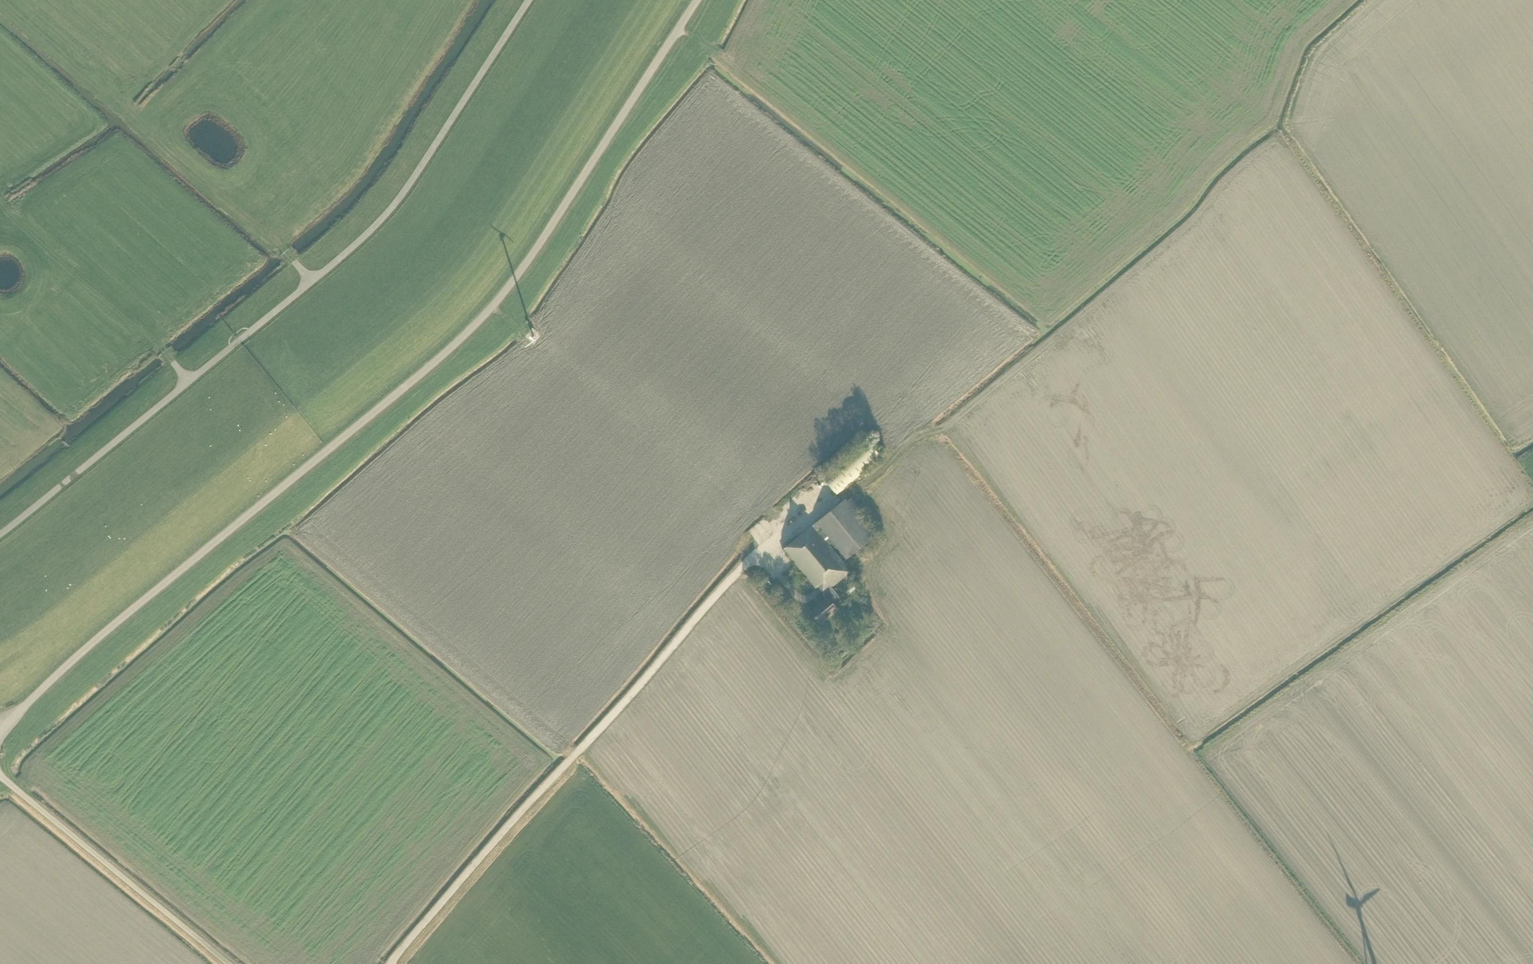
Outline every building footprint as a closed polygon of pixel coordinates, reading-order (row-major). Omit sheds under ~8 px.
[(847,559),(875,536),(845,498),(784,547),(788,552),(816,588),(819,586),(824,592),(822,594),(826,598),(810,611),(820,624),(838,610),(835,606),(842,600),(831,587),(850,572),(829,545),(833,542),(847,559)]
